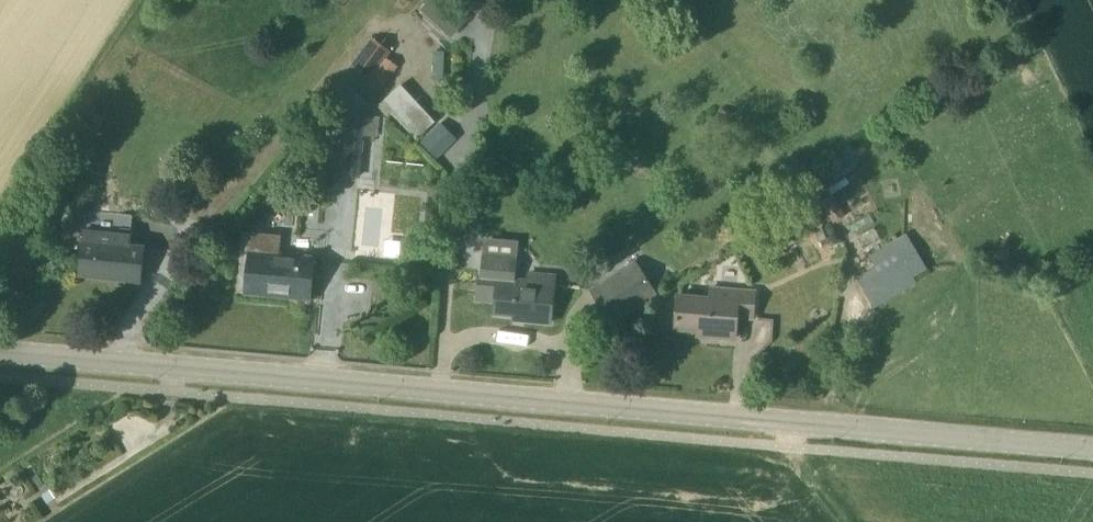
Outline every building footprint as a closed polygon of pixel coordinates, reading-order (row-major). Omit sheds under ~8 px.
[(420,10),(451,39),(469,21),(447,0),(430,0),(420,10)] [(372,83),(389,61),(393,56),(375,41),(353,68),(372,83)] [(416,101),(402,85),(384,100),(399,116),(416,101)] [(360,177),(363,135),(378,137),(379,116),(334,111),(332,130),(329,175),(360,177)] [(456,141),(439,124),(419,143),(436,161),(456,141)] [(846,178),(829,188),(833,194),(849,183),(846,178)] [(832,195),(819,202),(825,212),(838,205),(832,195)] [(142,281),(145,248),(131,246),(132,236),(85,231),(80,275),(82,275),(82,274),(121,277),(121,279),(142,281)] [(280,244),(281,235),(242,231),(240,252),(250,253),(246,289),(294,294),(293,298),(311,299),(315,258),(278,254),(279,244),(280,244)] [(408,241),(406,258),(431,260),(433,244),(408,241)] [(875,308),(917,283),(907,267),(921,258),(911,243),(875,265),(855,277),(875,308)] [(613,324),(659,295),(637,261),(592,290),(613,324)] [(515,282),(517,272),(481,269),(478,300),(496,302),(495,314),(523,316),(523,321),(551,323),(555,276),(530,273),(529,283),(515,282)] [(753,318),(755,292),(739,291),(738,301),(680,296),(677,329),(707,332),(708,337),(735,339),(737,317),(753,318)]
